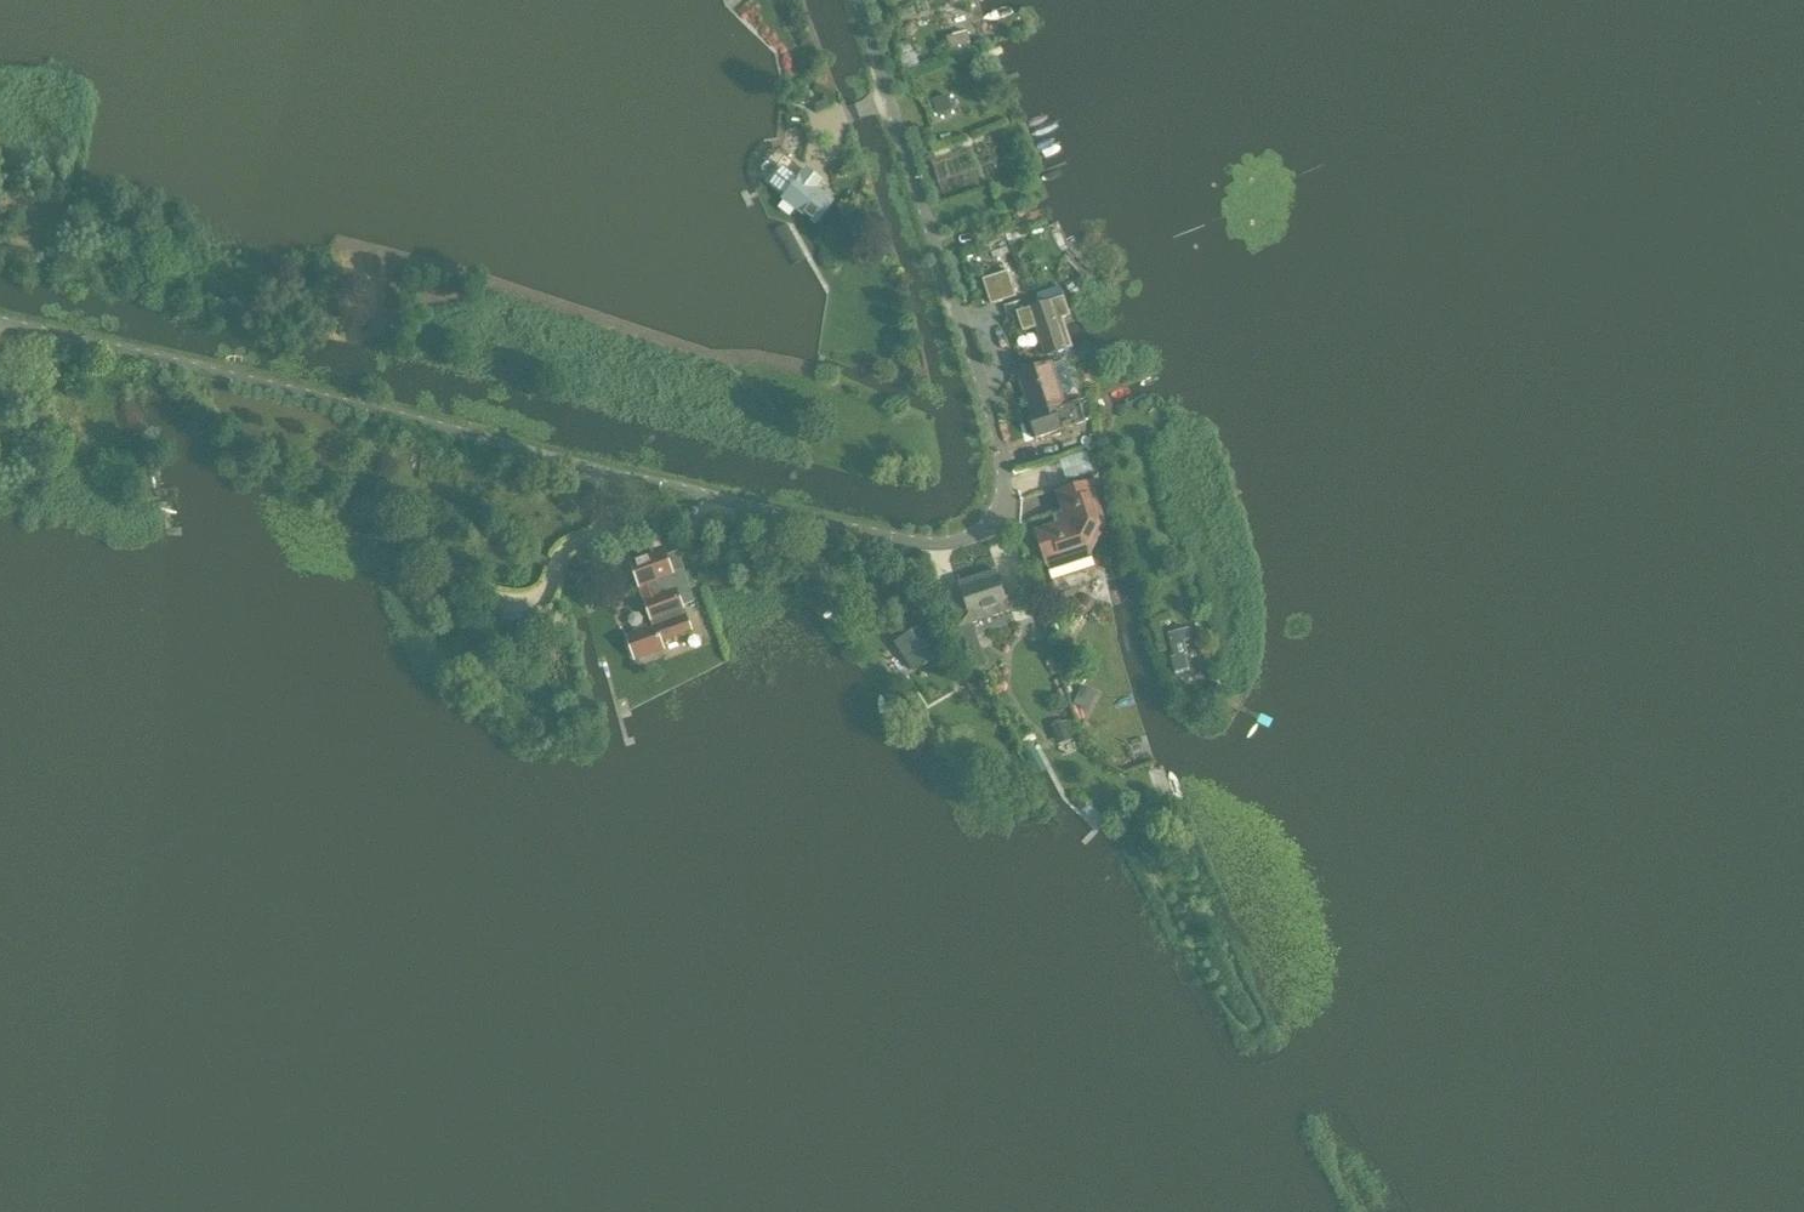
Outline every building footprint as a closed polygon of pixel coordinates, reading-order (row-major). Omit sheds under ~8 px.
[(967,32),(946,37),(950,53),(971,48),(967,32)] [(901,59),(905,73),(919,69),(915,55),(901,59)] [(810,102),(810,89),(799,89),(799,102),(810,102)] [(932,102),(937,116),(951,111),(946,97),(932,102)] [(1007,157),(1015,177),(1024,173),(1016,153),(1007,157)] [(816,223),(831,203),(799,179),(796,183),(797,184),(786,199),(816,223)] [(1016,296),(1008,272),(983,280),(991,305),(1016,296)] [(1068,351),(1058,322),(1071,317),(1064,297),(1017,313),(1024,333),(1036,329),(1046,358),(1068,351)] [(1034,416),(1064,407),(1051,366),(1021,376),(1034,416)] [(1036,440),(1086,423),(1079,402),(1064,407),(1034,416),(1029,418),(1036,438),(1035,438),(1036,440)] [(1088,485),(1062,494),(1066,508),(1067,509),(1052,514),(1057,530),(1038,536),(1046,562),(1050,574),(1080,564),(1077,553),(1089,549),(1101,526),(1088,485)] [(600,567),(594,549),(576,556),(582,574),(600,567)] [(683,572),(673,575),(665,553),(633,564),(632,565),(641,592),(648,590),(652,599),(646,601),(644,602),(652,626),(625,636),(635,662),(665,651),(662,643),(692,633),(683,607),(694,603),(690,592),(683,572)] [(1007,600),(997,572),(959,584),(961,590),(947,594),(958,629),(1022,608),(1018,596),(1007,600)] [(914,672),(938,657),(919,628),(896,643),(914,672)] [(1173,659),(1176,673),(1189,670),(1187,663),(1188,663),(1183,642),(1191,640),(1188,629),(1169,634),(1175,658),(1173,659)] [(537,645),(543,666),(558,662),(552,641),(537,645)] [(962,680),(969,692),(984,684),(977,671),(962,680)] [(1083,688),(1077,701),(1090,708),(1097,695),(1083,688)] [(1053,727),(1057,739),(1070,735),(1066,723),(1053,727)]
